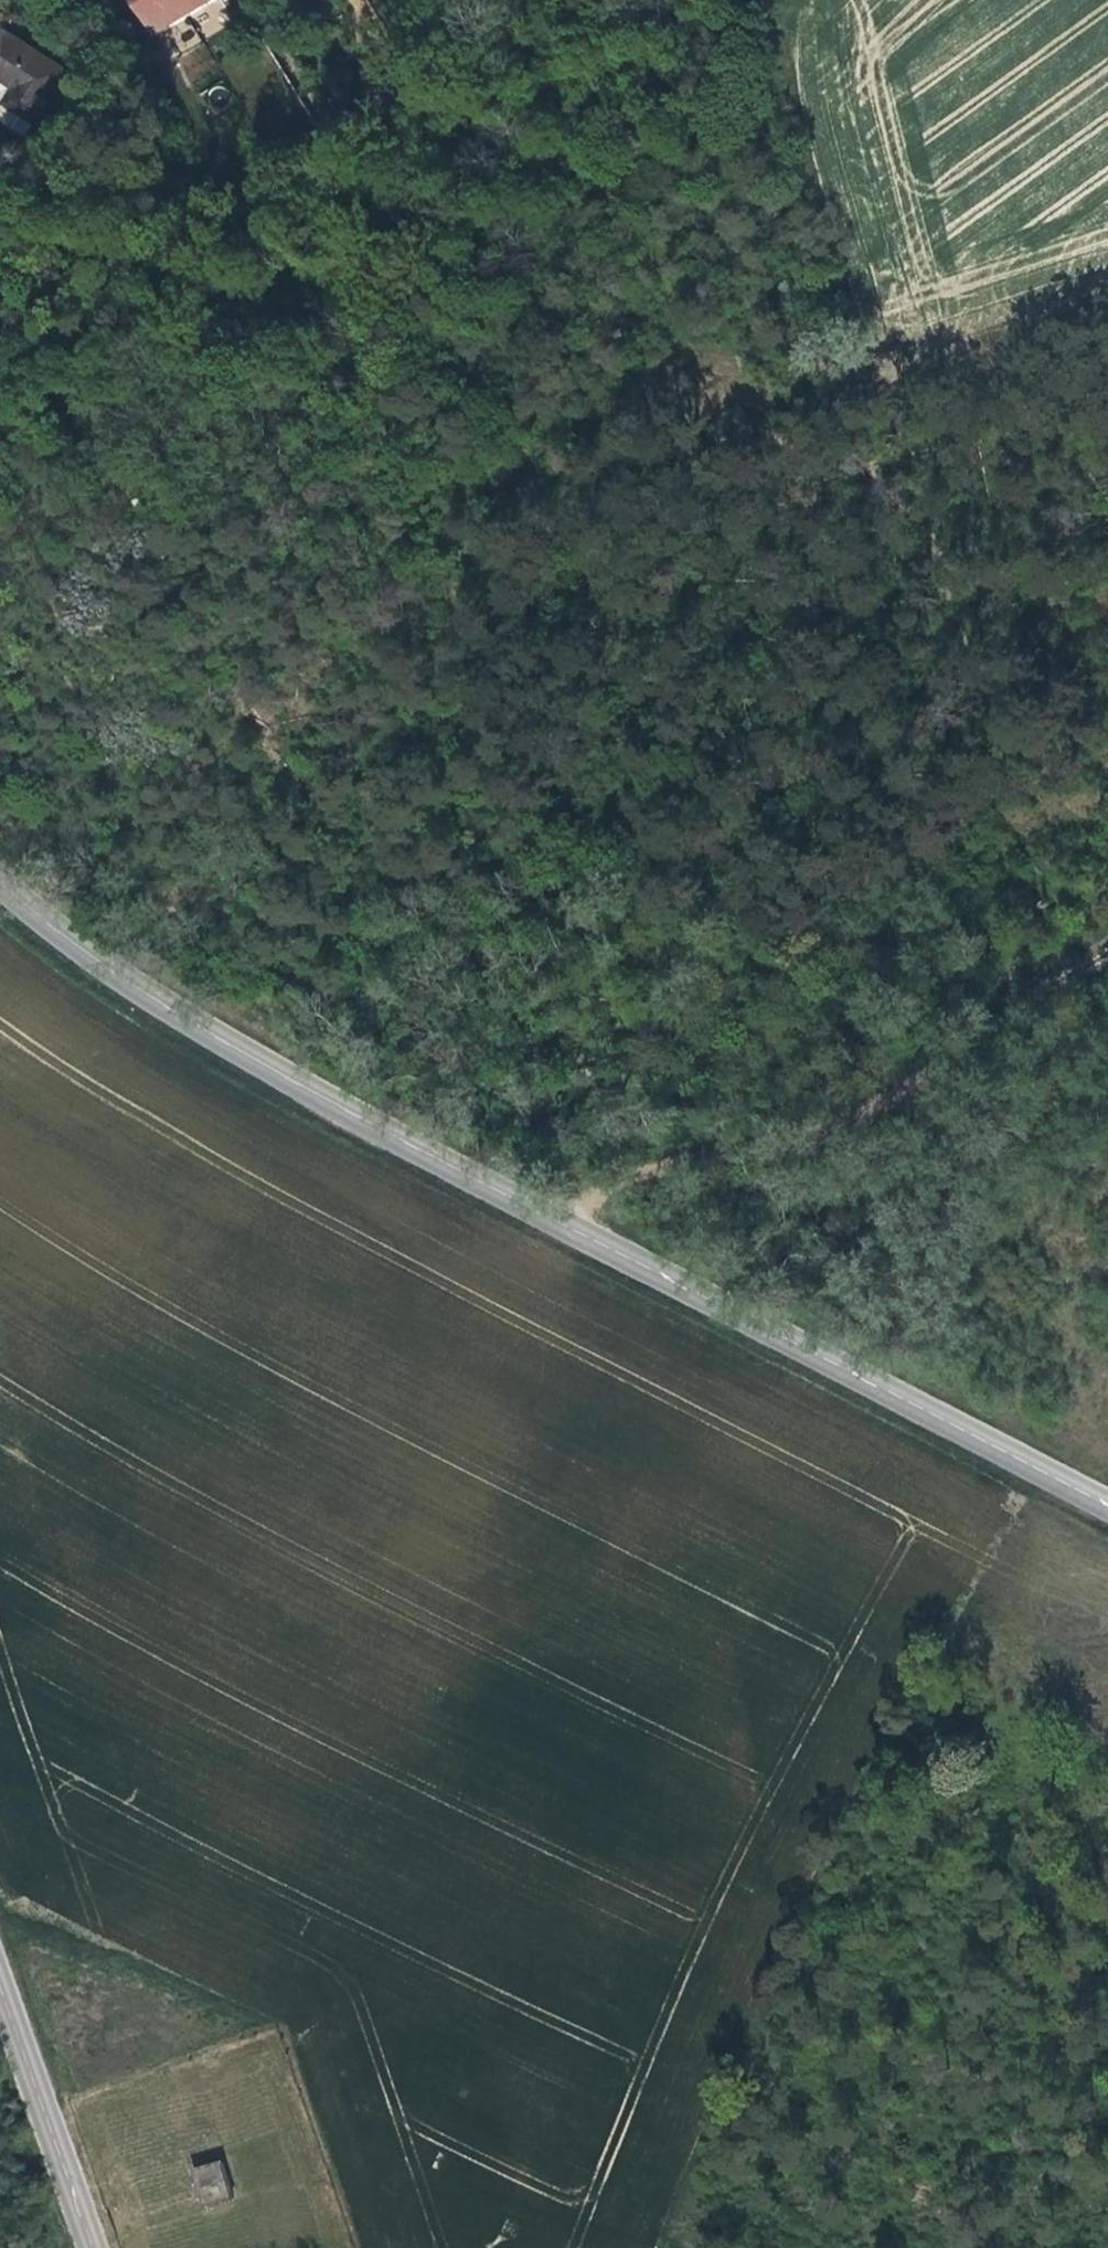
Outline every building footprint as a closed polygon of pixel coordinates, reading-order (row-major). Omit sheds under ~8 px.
[(213,0),(133,0),(156,36),(213,0)] [(67,73),(8,35),(0,48),(0,92),(1,93),(0,95),(0,120),(26,137),(67,73)] [(234,2200),(223,2163),(195,2172),(205,2208),(234,2200)]
